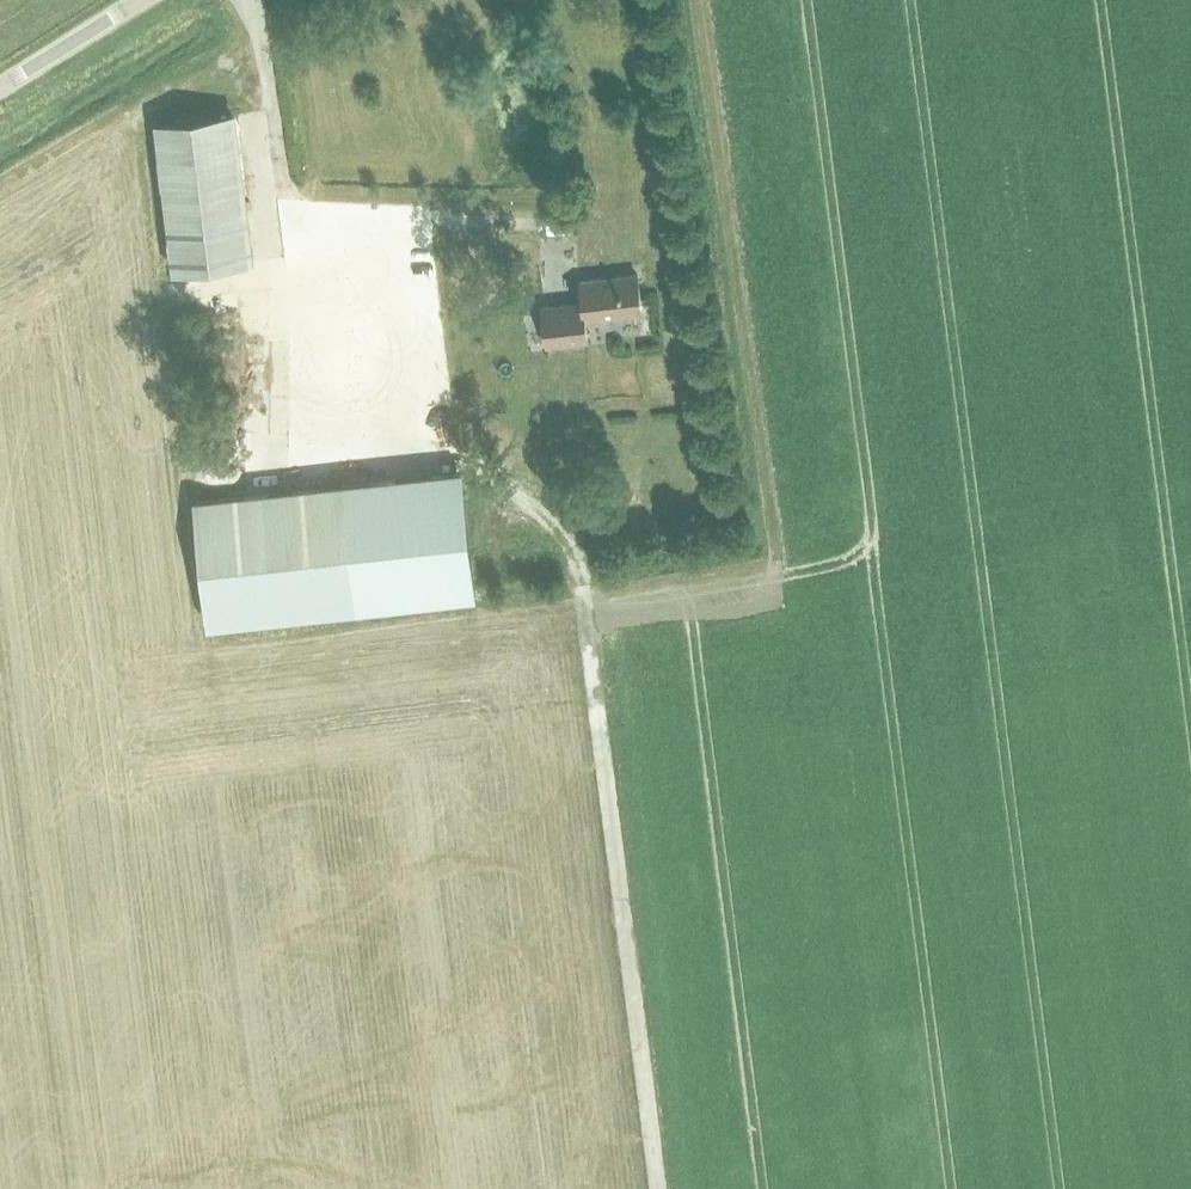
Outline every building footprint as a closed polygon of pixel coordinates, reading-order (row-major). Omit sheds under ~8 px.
[(174,268),(253,258),(236,113),(155,124),(174,268)] [(642,308),(638,273),(580,279),(583,301),(544,305),(549,343),(589,339),(586,317),(621,313),(621,311),(642,308)] [(472,591),(459,473),(198,502),(211,620),(472,591)]
